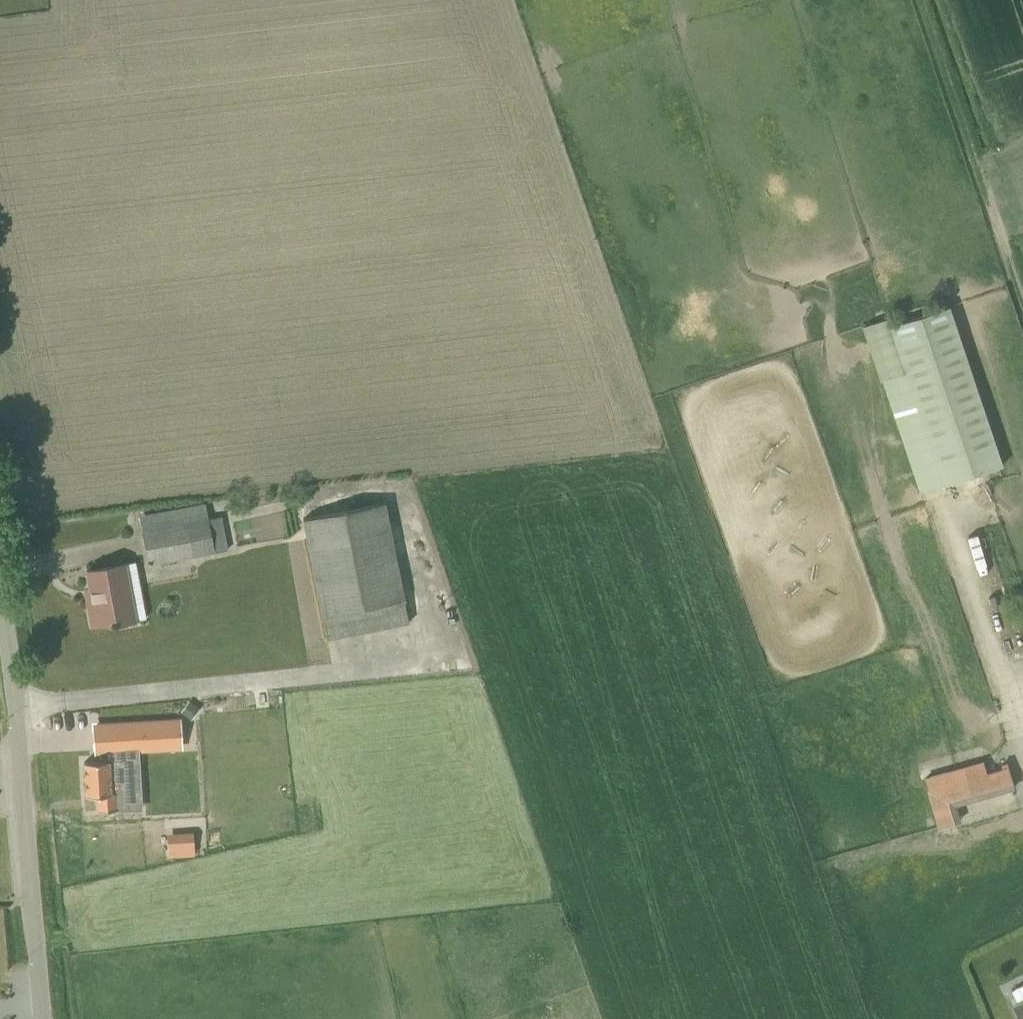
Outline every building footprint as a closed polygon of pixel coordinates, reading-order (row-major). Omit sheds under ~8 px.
[(1003,464),(950,305),(890,325),(887,315),(861,324),(881,381),(883,380),(920,492),(1003,464)] [(328,638),(410,622),(385,502),(304,518),(328,638)] [(222,515),(208,517),(143,529),(149,563),(228,548),(222,515)] [(112,624),(134,621),(125,563),(88,570),(94,601),(89,602),(93,624),(111,621),(112,624)] [(190,701),(185,708),(194,715),(199,708),(190,701)] [(87,795),(114,795),(114,792),(128,791),(128,790),(138,789),(137,758),(85,761),(87,795)] [(987,772),(983,760),(924,776),(938,827),(961,820),(957,805),(1014,788),(1007,761),(1001,763),(1003,768),(987,772)] [(1012,991),(1017,1002),(1014,1004),(1022,1018),(1022,986),(1012,991)]
